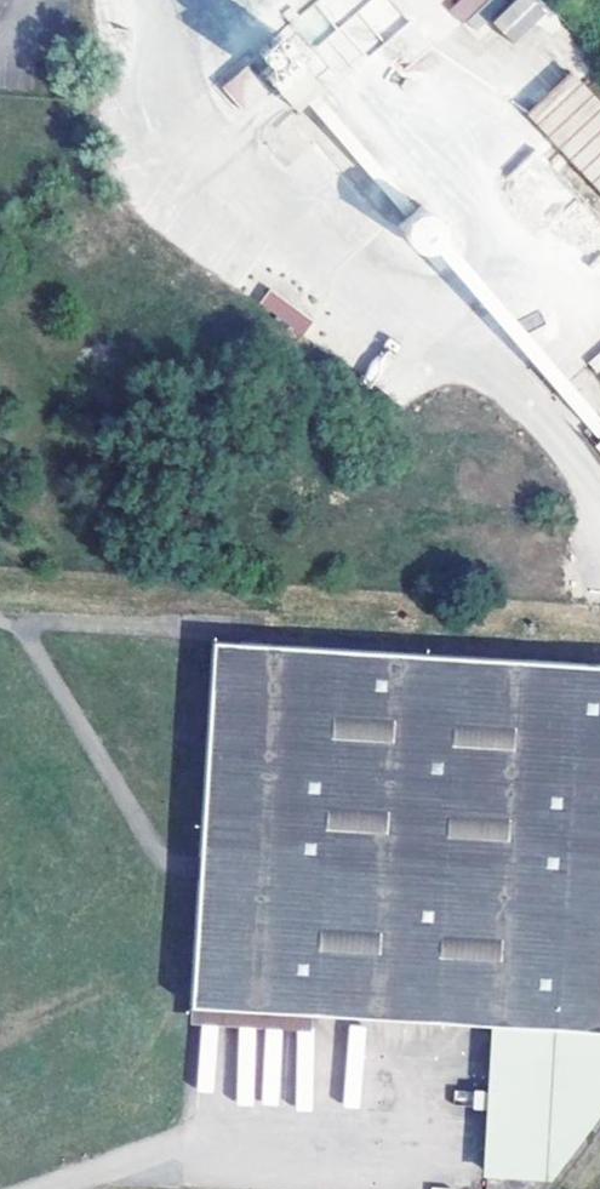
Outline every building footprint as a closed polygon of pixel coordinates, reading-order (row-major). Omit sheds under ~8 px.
[(247,66),(222,85),(242,111),(267,91),(247,66)] [(565,78),(524,118),(599,197),(599,114),(565,78)] [(492,1023),(486,1176),(552,1179),(569,1157),(599,1110),(599,663),(214,644),(193,1007),(309,1014),(492,1023)] [(309,1014),(193,1007),(192,1027),(309,1033),(309,1014)]
